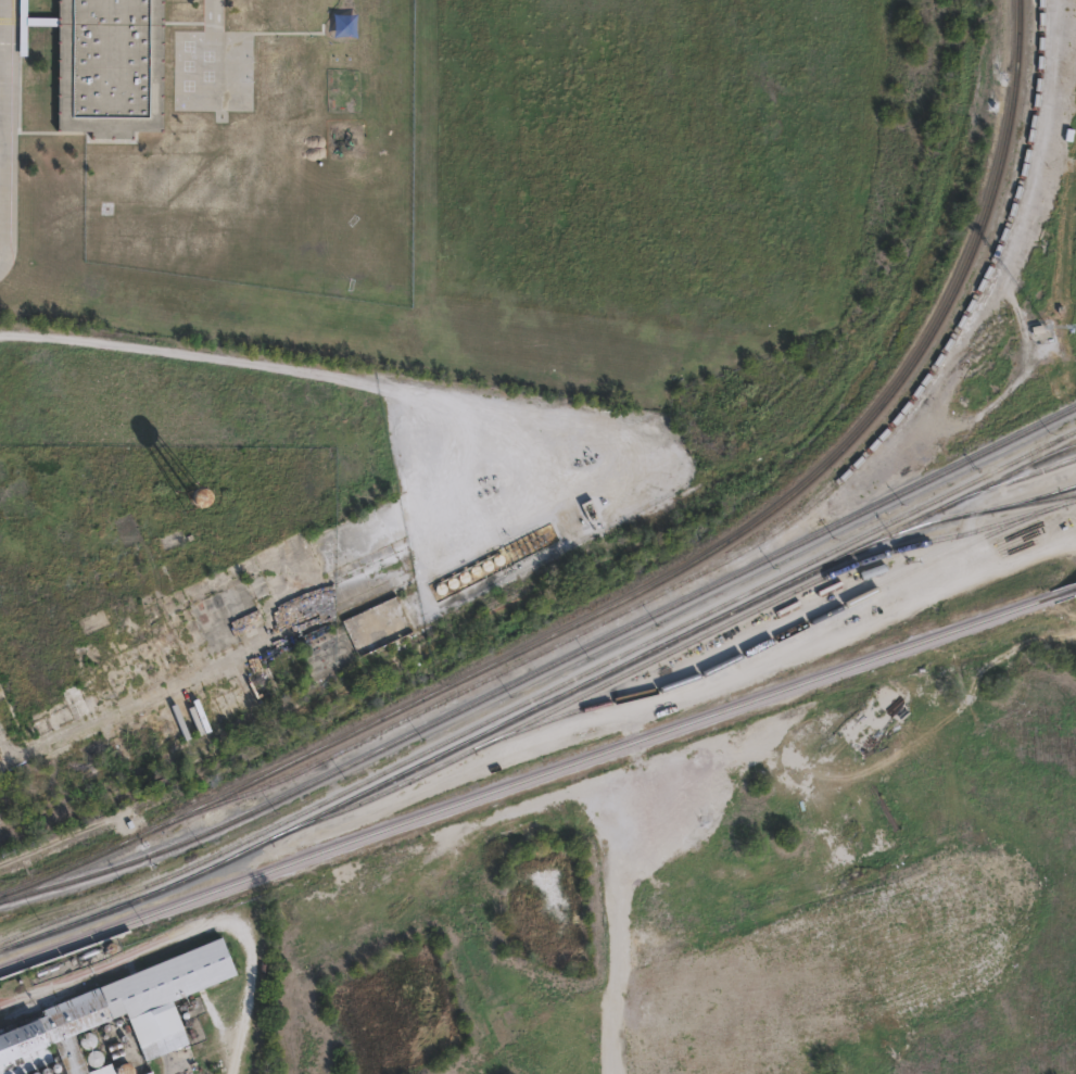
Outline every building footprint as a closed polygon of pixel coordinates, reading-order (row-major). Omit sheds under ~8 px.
[(62,129),(61,0),(165,0),(166,131),(140,132),(140,137),(92,137),(92,129),(62,129)] [(358,28),(336,28),(337,4),(358,4),(358,28)] [(185,506),(201,501),(196,488),(181,494),(185,506)] [(365,649),(313,672),(295,636),(349,614),(346,609),(402,583),(418,619),(418,620),(364,646),(365,649)] [(110,1060),(116,1073),(67,1073),(53,1039),(0,1060),(0,1029),(45,1011),(42,1006),(220,933),(236,971),(172,997),(189,1039),(144,1057),(125,1009),(72,1031),(87,1070),(110,1060)]
